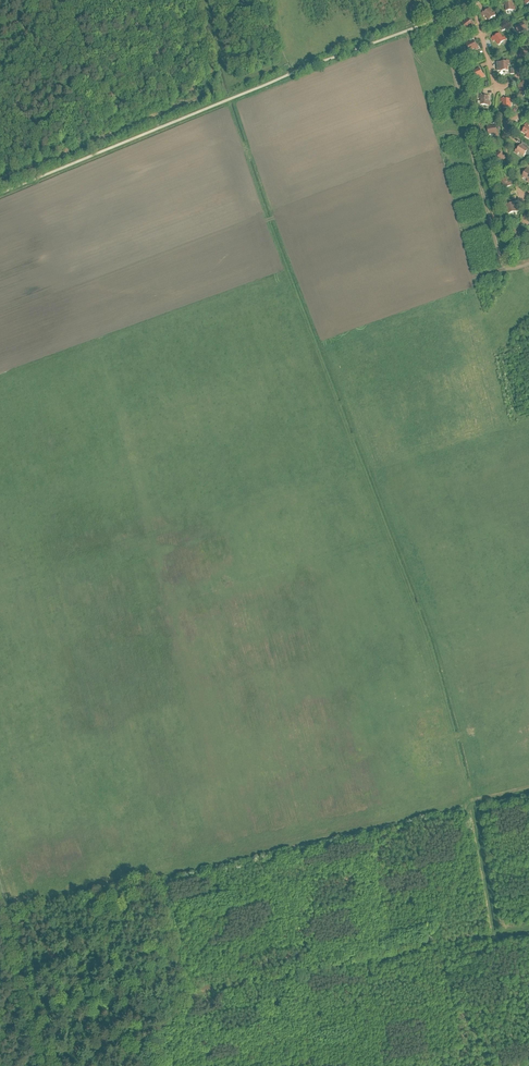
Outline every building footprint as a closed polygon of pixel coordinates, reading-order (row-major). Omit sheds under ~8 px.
[(505,5),(506,11),(515,10),(515,7),(513,7),(512,2),(506,3),(505,1),(503,2),(504,5),(505,5)] [(489,9),(484,14),(483,13),(482,14),(484,16),(485,15),(489,20),(496,15),(494,12),(493,14),(489,9)] [(461,23),(466,30),(471,26),(472,27),(475,25),(474,24),(473,25),(468,19),(464,23),(463,21),(461,23)] [(515,25),(518,33),(524,31),(525,32),(528,31),(527,29),(526,30),(523,23),(518,25),(517,24),(515,25)] [(494,41),(495,40),(499,45),(506,39),(504,37),(503,38),(499,34),(494,38),(493,37),(492,38),(494,41)] [(477,47),(474,41),(469,44),(468,42),(465,43),(469,51),(475,48),(476,50),(479,48),(478,46),(477,47)] [(523,58),(523,56),(528,57),(528,48),(527,48),(527,50),(522,49),(521,56),(519,56),(519,58),(523,58)] [(497,63),(497,71),(498,71),(499,71),(508,71),(507,64),(509,64),(509,61),(507,61),(507,62),(500,63),(497,63)] [(471,71),(475,79),(481,76),(481,78),(484,76),(484,75),(482,75),(480,69),(475,71),(474,69),(471,71)] [(525,81),(523,82),(524,83),(518,87),(521,91),(520,92),(521,95),(528,90),(525,84),(527,83),(525,81)] [(480,95),(479,99),(481,99),(481,105),(490,106),(490,103),(488,102),(488,97),(482,97),(482,95),(480,95)] [(502,102),(503,102),(503,108),(510,108),(510,100),(504,100),(504,99),(502,99),(502,102)] [(496,126),(490,127),(490,125),(487,126),(489,135),(495,133),(495,135),(499,135),(498,133),(497,133),(496,126)] [(515,152),(518,154),(519,153),(524,156),(526,152),(528,154),(528,148),(522,144),(521,146),(521,145),(517,151),(516,150),(515,152)] [(495,156),(494,154),(491,156),(497,163),(502,159),(503,160),(506,158),(504,156),(503,157),(499,152),(495,156)] [(506,179),(500,182),(499,181),(498,183),(499,185),(501,184),(504,190),(512,185),(510,182),(509,183),(506,179)] [(507,207),(509,214),(518,211),(517,208),(515,209),(514,203),(507,205),(507,204),(505,205),(506,208),(507,207)] [(512,234),(515,240),(523,236),(522,233),(520,234),(518,229),(511,232),(511,231),(509,232),(510,235),(512,234)]
